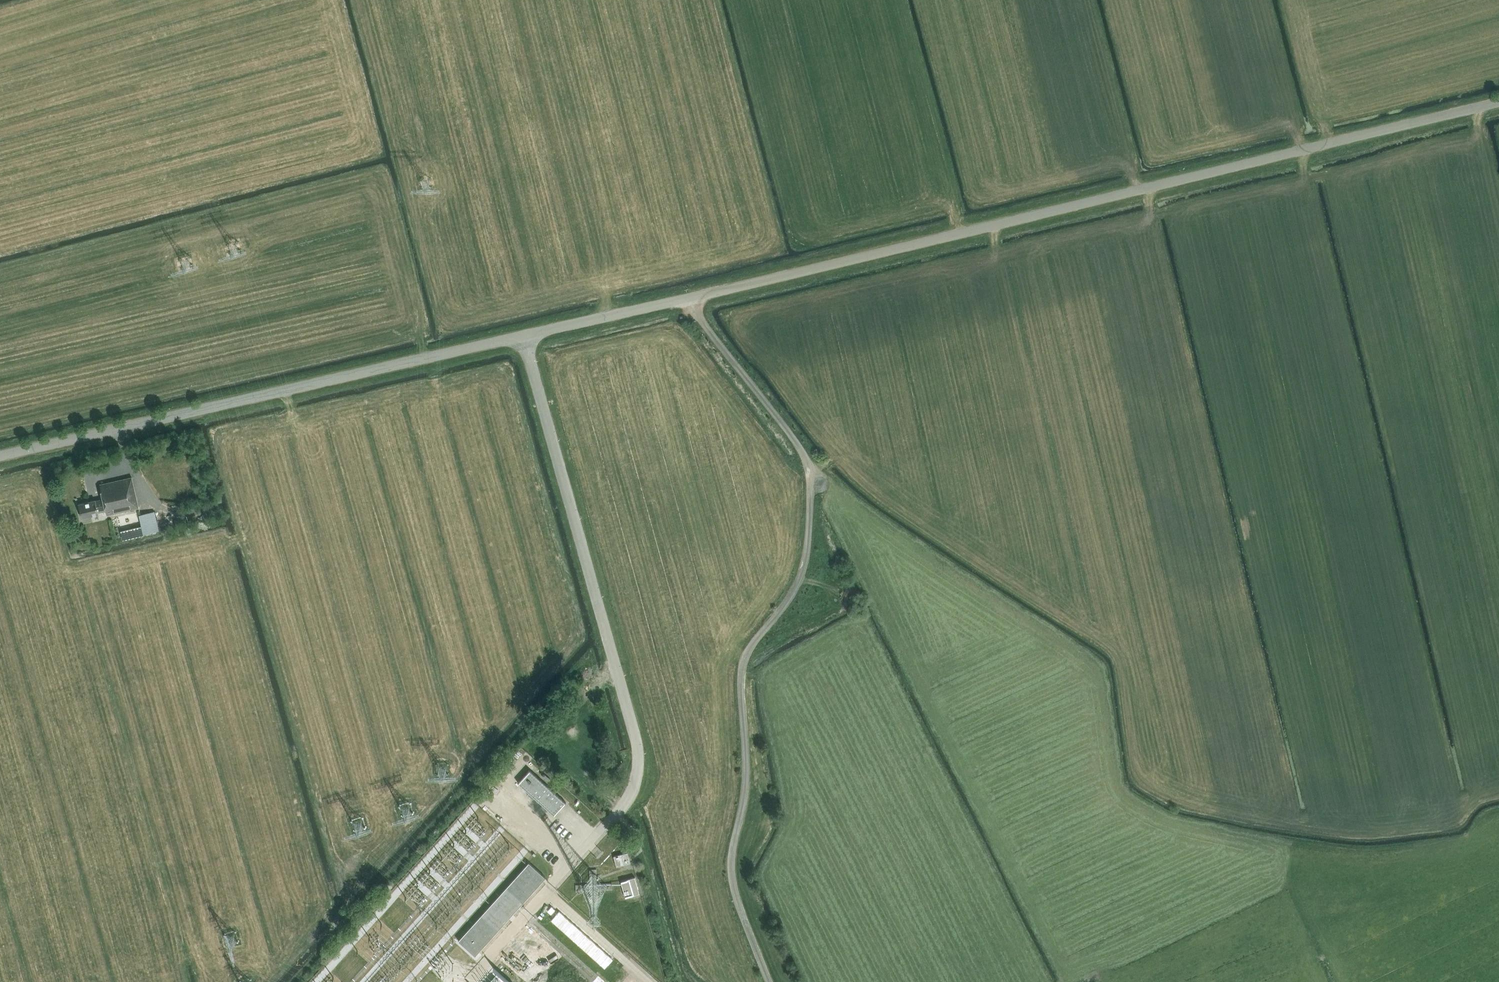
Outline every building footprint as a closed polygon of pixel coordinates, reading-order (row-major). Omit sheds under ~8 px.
[(139,507),(132,476),(101,483),(105,499),(97,501),(96,497),(80,500),(84,516),(99,513),(99,510),(107,509),(108,514),(139,507)] [(159,530),(154,511),(139,515),(143,534),(159,530)] [(524,753),(519,757),(528,766),(532,762),(524,753)] [(503,768),(513,775),(517,770),(507,763),(503,768)] [(566,802),(529,769),(517,783),(554,815),(566,802)] [(613,856),(616,866),(630,862),(627,852),(613,856)] [(529,863),(458,941),(474,956),(546,878),(529,863)] [(625,895),(639,891),(635,875),(621,879),(625,895)]
